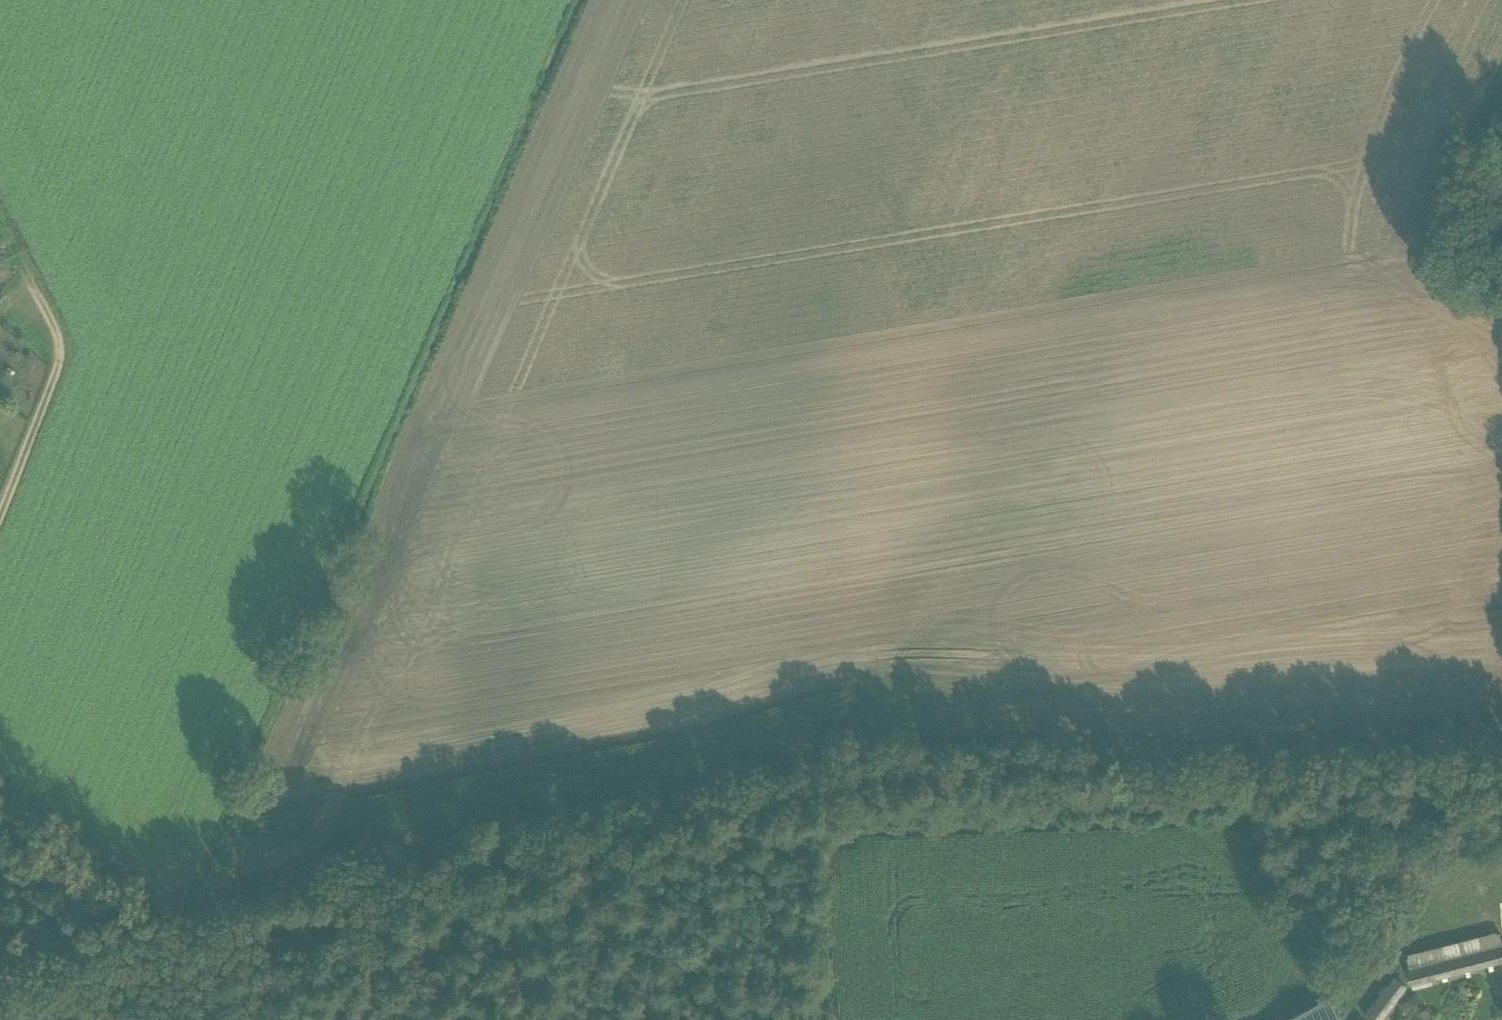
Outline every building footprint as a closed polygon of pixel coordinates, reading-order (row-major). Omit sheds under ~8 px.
[(1407,958),(1410,970),(1407,971),(1412,986),(1501,963),(1501,934),(1407,958)] [(1394,977),(1363,1017),(1368,1019),(1377,1019),(1404,985),(1394,977)] [(1328,999),(1286,1019),(1339,1019),(1328,999)]
